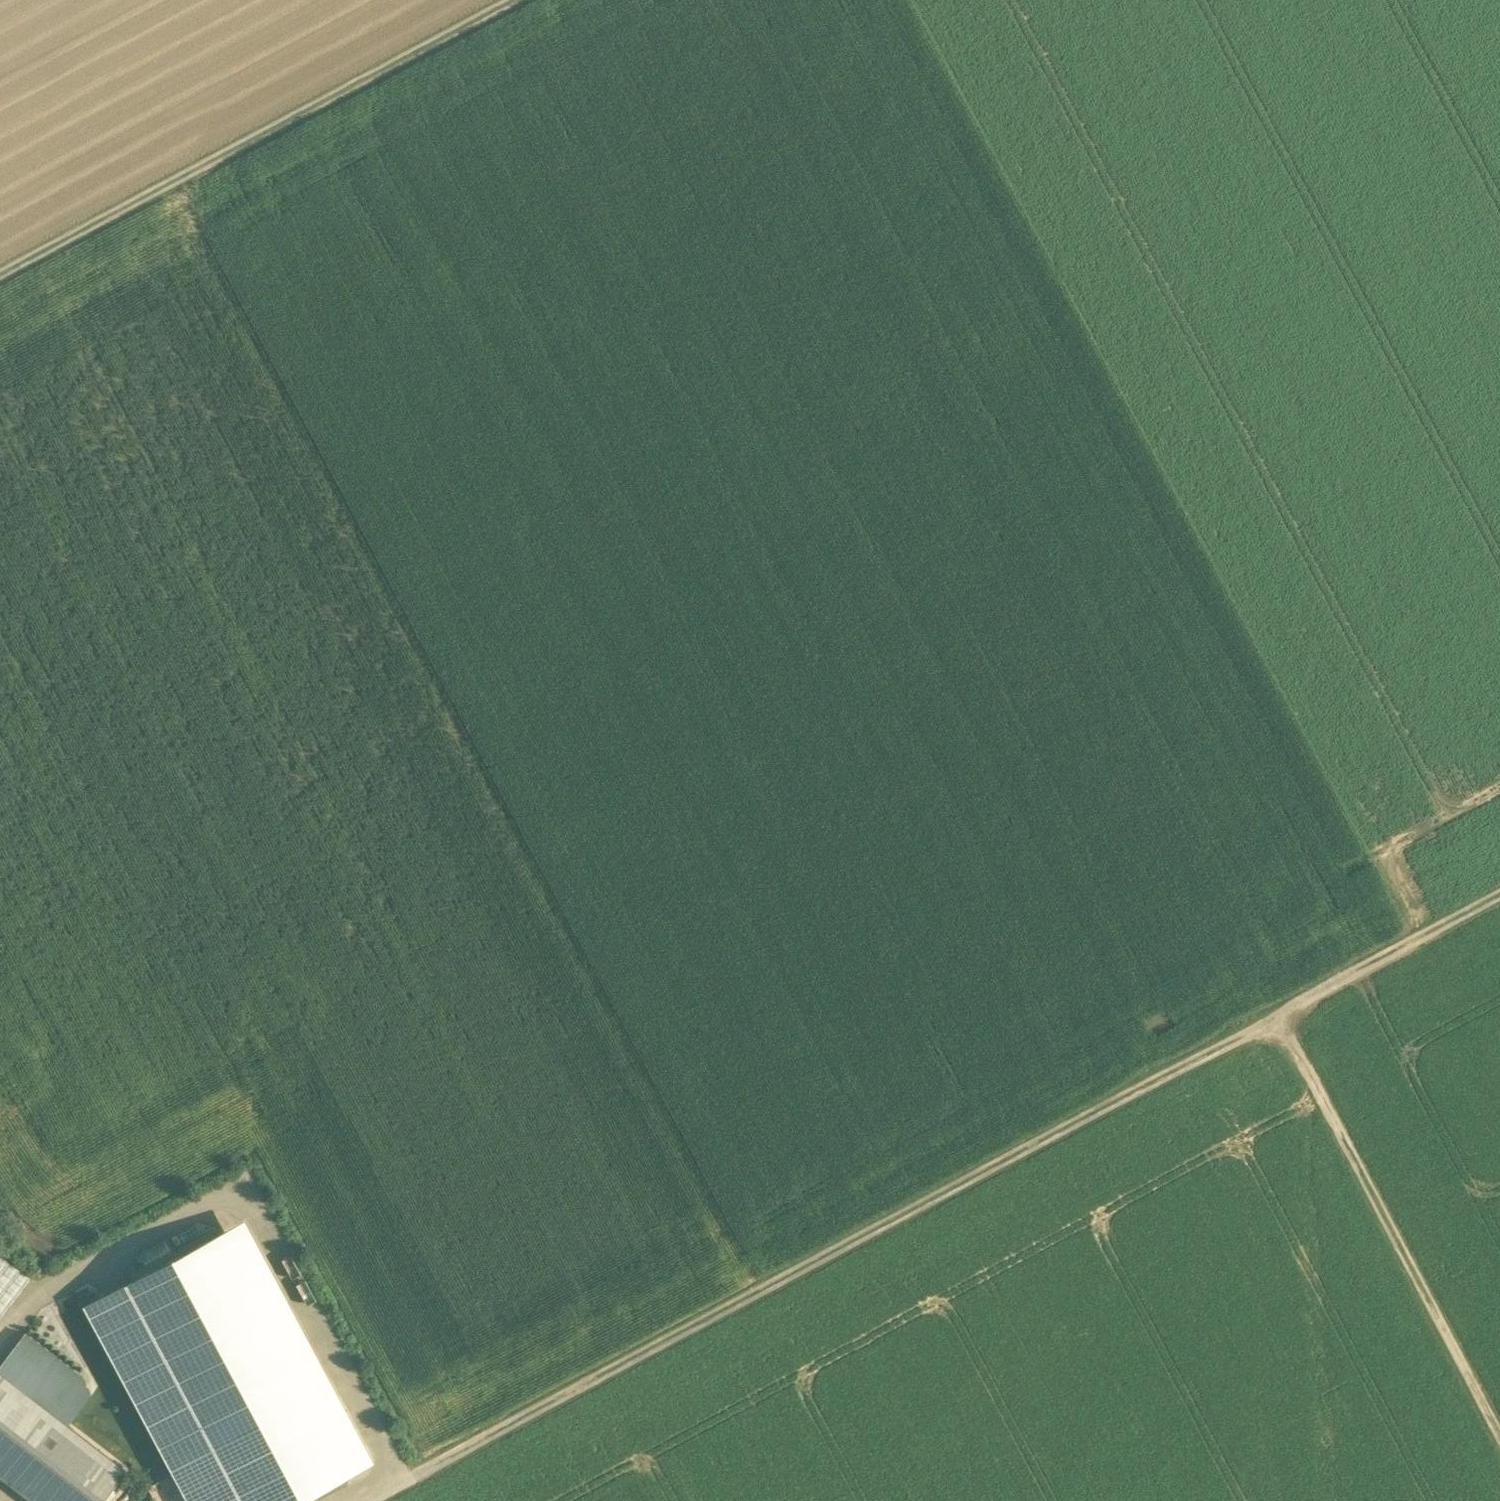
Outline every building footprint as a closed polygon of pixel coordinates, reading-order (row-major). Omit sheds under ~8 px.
[(86,1303),(192,1500),(315,1500),(350,1482),(347,1476),(375,1461),(244,1218),(216,1233),(213,1228),(174,1249),(169,1239),(140,1254),(146,1264),(131,1272),(133,1277),(86,1303)] [(33,1277),(0,1253),(0,1320),(33,1277)] [(0,1368),(0,1473),(36,1500),(105,1500),(127,1472),(66,1425),(92,1392),(82,1375),(27,1333),(0,1368)]
